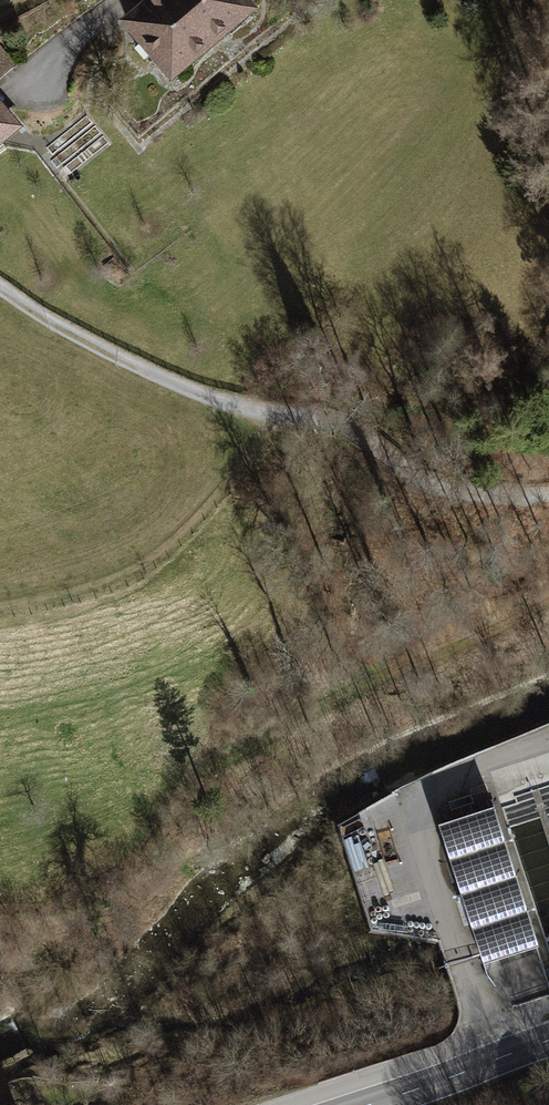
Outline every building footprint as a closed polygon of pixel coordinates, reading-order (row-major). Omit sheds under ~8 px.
[(120,24),(169,84),(257,11),(247,0),(148,0),(120,24)] [(11,62),(0,49),(0,71),(11,62)] [(21,128),(0,103),(0,145),(21,128)]
